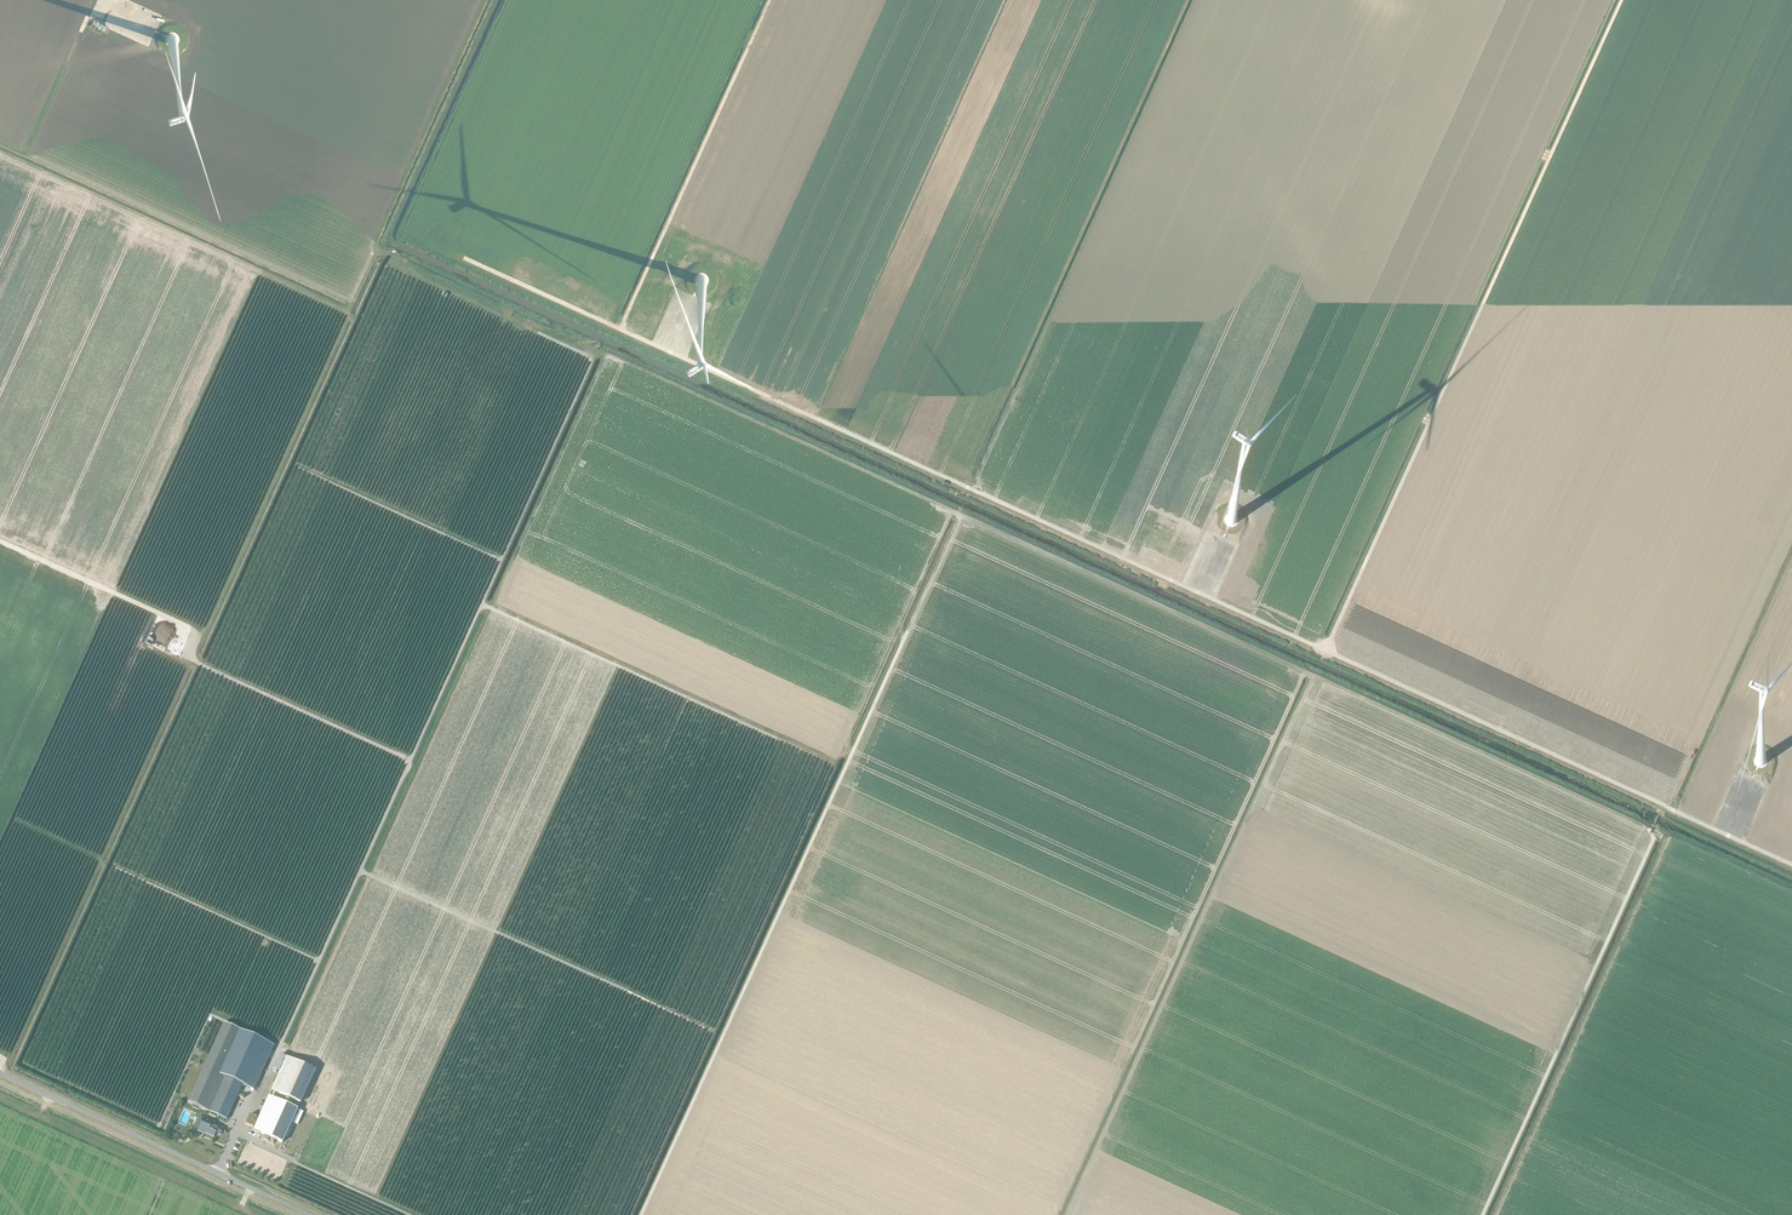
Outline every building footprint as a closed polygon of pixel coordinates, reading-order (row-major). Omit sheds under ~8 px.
[(178,40),(178,39),(178,38),(178,37),(178,36),(177,36),(177,35),(176,34),(175,34),(174,33),(173,33),(172,33),(171,33),(170,33),(170,34),(169,34),(168,34),(168,35),(167,36),(167,37),(166,38),(166,39),(166,40),(166,41),(167,41),(167,42),(167,43),(168,43),(168,44),(169,44),(170,45),(171,45),(172,45),(173,45),(174,45),(175,45),(176,44),(177,43),(178,42),(178,41),(178,40)] [(696,279),(696,280),(696,281),(696,282),(696,283),(697,283),(697,284),(698,284),(698,285),(699,285),(700,286),(701,286),(702,286),(703,286),(704,286),(704,285),(705,285),(706,284),(707,283),(707,282),(708,281),(708,280),(708,279),(708,278),(707,278),(707,277),(707,276),(706,276),(706,275),(705,275),(704,274),(703,274),(702,274),(701,274),(700,274),(699,274),(698,275),(697,276),(696,277),(696,278),(696,279)] [(822,403),(824,391),(811,388),(809,399),(805,398),(803,409),(810,410),(811,401),(822,403)] [(1225,520),(1225,521),(1225,522),(1225,523),(1226,523),(1226,524),(1227,525),(1228,526),(1229,526),(1230,526),(1231,527),(1232,527),(1232,526),(1233,526),(1234,526),(1235,525),(1236,525),(1236,524),(1236,523),(1237,523),(1237,522),(1237,521),(1237,520),(1237,519),(1237,518),(1236,518),(1236,517),(1236,516),(1235,516),(1234,515),(1233,515),(1232,515),(1232,514),(1231,514),(1230,515),(1229,515),(1228,515),(1227,516),(1226,517),(1226,518),(1225,518),(1225,519),(1225,520)] [(1767,762),(1767,761),(1767,760),(1766,760),(1766,759),(1766,758),(1765,758),(1765,757),(1764,756),(1763,756),(1762,755),(1761,755),(1760,755),(1759,755),(1758,756),(1757,756),(1756,757),(1756,758),(1755,758),(1755,759),(1755,760),(1754,761),(1755,762),(1755,763),(1755,764),(1756,765),(1757,766),(1758,767),(1759,767),(1760,767),(1761,767),(1762,767),(1763,767),(1764,766),(1765,765),(1766,764),(1766,763),(1767,762)] [(188,1103),(226,1120),(242,1085),(216,1073),(236,1029),(223,1023),(188,1103)] [(216,1073),(242,1085),(253,1090),(273,1046),(236,1029),(216,1073)] [(314,1070),(286,1058),(272,1090),(300,1103),(314,1070)] [(282,1142),(291,1122),(297,1125),(303,1112),(266,1096),(251,1129),(282,1142)] [(220,1135),(223,1128),(213,1124),(214,1123),(201,1117),(197,1124),(200,1125),(197,1131),(201,1132),(202,1132),(213,1137),(215,1133),(220,1135)]
